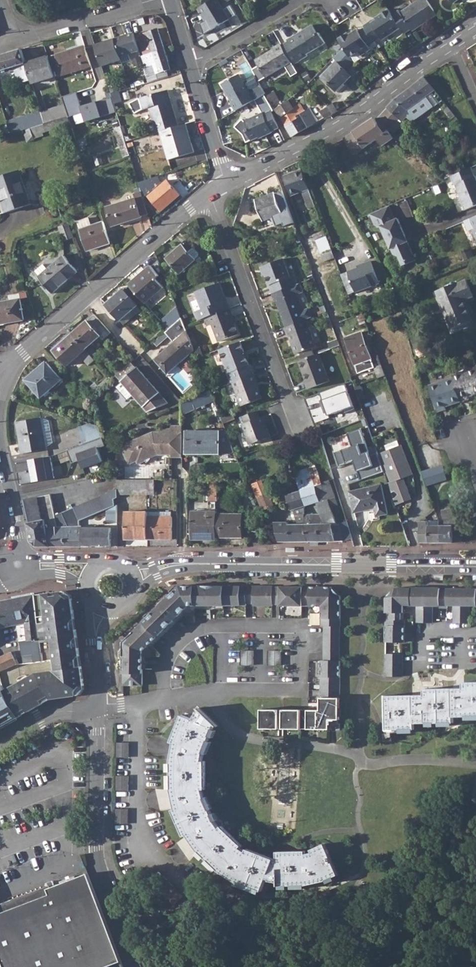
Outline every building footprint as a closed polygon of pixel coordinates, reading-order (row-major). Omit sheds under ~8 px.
[(197,9),(202,17),(203,16),(212,30),(229,20),(217,0),(212,0),(197,9)] [(396,23),(400,30),(403,34),(411,29),(413,31),(437,15),(427,0),(419,0),(404,10),(396,23)] [(398,11),(391,15),(396,23),(404,10),(400,13),(398,11)] [(347,34),(338,39),(341,45),(342,47),(344,48),(350,57),(358,51),(361,56),(369,50),(368,48),(381,39),(383,41),(400,30),(396,23),(391,15),(389,11),(375,20),(376,22),(371,25),(369,24),(363,27),(364,29),(358,33),(357,31),(349,36),(347,34)] [(295,36),(287,40),(299,61),(307,57),(306,55),(325,43),(319,33),(318,34),(312,25),(303,30),(304,32),(296,37),(295,36)] [(138,36),(144,56),(164,50),(158,29),(138,36)] [(133,33),(114,39),(119,56),(138,50),(133,33)] [(113,40),(102,43),(107,58),(118,55),(113,40)] [(292,63),(281,45),(273,49),(274,51),(267,55),(266,55),(255,61),(265,79),(292,63)] [(85,46),(56,55),(62,75),(92,66),(85,46)] [(350,57),(344,48),(334,58),(337,61),(322,77),(337,92),(352,76),(345,69),(353,61),(350,57)] [(21,50),(8,54),(12,68),(25,64),(21,50)] [(164,50),(144,56),(141,57),(143,66),(149,83),(167,77),(166,72),(171,70),(164,50)] [(0,56),(0,72),(12,68),(8,54),(0,56)] [(48,56),(25,64),(32,85),(55,77),(48,56)] [(230,105),(234,112),(253,100),(237,75),(220,86),(226,96),(227,95),(232,103),(230,105)] [(424,77),(411,87),(421,101),(428,112),(434,107),(427,97),(435,91),(424,77)] [(411,87),(395,98),(407,111),(421,101),(411,87)] [(149,109),(156,133),(160,132),(178,127),(171,106),(170,106),(169,100),(170,100),(167,91),(139,100),(142,111),(149,109)] [(119,92),(111,95),(114,105),(122,103),(119,92)] [(79,107),(75,93),(62,96),(65,105),(68,117),(81,113),(84,122),(115,112),(111,98),(79,107)] [(395,98),(387,108),(402,123),(408,117),(412,123),(428,112),(421,101),(407,111),(395,98)] [(290,103),(276,112),(280,118),(294,109),(291,104),(290,103)] [(328,107),(325,104),(317,108),(320,113),(321,112),(325,118),(332,114),(328,107)] [(333,104),(328,107),(332,114),(338,111),(333,104)] [(65,105),(41,112),(45,124),(68,117),(65,105)] [(294,109),(280,118),(285,126),(299,118),(298,116),(310,109),(307,106),(303,109),(300,105),(294,109)] [(360,128),(344,139),(355,155),(377,140),(382,146),(393,139),(389,132),(390,131),(393,134),(403,124),(402,123),(387,108),(376,120),(375,118),(360,128)] [(299,118),(285,126),(292,137),(319,121),(310,109),(298,116),(299,118)] [(40,110),(27,113),(31,128),(45,124),(41,112),(40,110)] [(278,119),(274,113),(273,111),(265,115),(264,114),(246,123),(251,131),(249,133),(253,142),(268,134),(268,136),(275,133),(274,131),(282,127),(278,119)] [(27,113),(7,120),(11,135),(26,130),(31,128),(27,113)] [(45,124),(31,128),(34,137),(71,125),(68,117),(45,124)] [(178,127),(160,132),(169,159),(194,152),(185,124),(178,127)] [(121,127),(114,129),(124,158),(130,156),(126,142),(121,127)] [(31,128),(26,130),(27,132),(24,133),(27,143),(35,140),(34,137),(31,128)] [(83,139),(76,141),(80,152),(84,150),(82,144),(88,142),(86,138),(83,139)] [(329,150),(322,155),(327,163),(334,158),(329,150)] [(437,168),(434,171),(439,177),(444,181),(452,177),(455,175),(437,154),(430,159),(437,168)] [(452,177),(454,185),(458,186),(462,195),(460,198),(465,210),(475,205),(475,178),(471,168),(455,175),(452,177)] [(301,169),(283,176),(289,193),(297,190),(298,194),(303,192),(309,209),(315,206),(301,169)] [(439,177),(434,171),(426,179),(431,184),(439,177)] [(0,179),(0,197),(6,213),(30,204),(20,172),(0,179)] [(158,177),(139,183),(142,193),(143,198),(160,183),(158,177)] [(168,181),(148,198),(160,212),(180,195),(168,181)] [(143,198),(142,193),(133,195),(135,199),(107,208),(113,226),(141,218),(140,216),(148,213),(143,198)] [(274,193),(255,201),(263,221),(282,214),(274,193)] [(389,205),(370,213),(375,224),(378,226),(380,225),(390,247),(391,247),(394,253),(398,254),(401,261),(406,263),(415,259),(407,240),(406,241),(404,237),(405,235),(398,217),(394,218),(389,205)] [(464,221),(468,231),(472,230),(475,240),(475,216),(464,221)] [(79,224),(81,230),(90,227),(88,221),(79,224)] [(90,227),(81,230),(88,251),(110,243),(103,222),(90,227)] [(68,223),(65,224),(70,239),(73,238),(68,223)] [(65,224),(59,226),(64,241),(70,239),(65,224)] [(326,237),(316,241),(318,248),(329,244),(326,237)] [(329,244),(318,248),(324,262),(334,258),(329,244)] [(182,245),(167,259),(180,274),(199,256),(200,252),(195,247),(191,247),(187,251),(182,245)] [(64,256),(39,278),(53,293),(78,271),(64,256)] [(282,259),(263,266),(266,273),(264,274),(272,293),(296,283),(293,276),(289,277),(282,259)] [(364,266),(347,273),(354,292),(378,283),(371,262),(363,265),(364,266)] [(150,266),(129,285),(144,303),(163,287),(156,279),(159,276),(150,266)] [(172,272),(166,277),(170,282),(176,277),(172,272)] [(347,273),(341,275),(348,294),(354,292),(347,273)] [(465,279),(436,291),(451,328),(472,320),(464,299),(472,295),(465,279)] [(296,283),(272,293),(275,301),(276,301),(285,326),(306,319),(312,317),(309,308),(303,310),(296,293),(302,291),(299,283),(296,283)] [(193,302),(200,320),(207,317),(230,308),(227,300),(226,301),(220,284),(197,292),(200,299),(193,302)] [(123,289),(106,305),(124,325),(141,311),(123,289)] [(0,303),(0,324),(24,320),(20,299),(0,303)] [(177,307),(160,321),(168,330),(181,318),(177,307)] [(230,308),(207,317),(210,326),(214,324),(221,342),(239,334),(232,317),(234,317),(230,308)] [(94,315),(72,334),(86,350),(101,337),(103,340),(111,333),(94,315)] [(168,330),(165,332),(174,342),(155,359),(167,373),(194,350),(185,326),(181,318),(168,330)] [(285,326),(284,327),(287,335),(289,335),(296,353),(300,351),(312,346),(315,345),(309,327),(310,327),(306,319),(285,326)] [(358,373),(373,368),(374,367),(361,331),(344,338),(358,373)] [(86,350),(72,334),(54,351),(67,366),(86,350)] [(336,338),(327,342),(329,349),(339,345),(336,338)] [(241,341),(220,348),(232,381),(234,380),(255,372),(251,364),(250,364),(241,341)] [(312,346),(300,351),(303,359),(315,354),(312,346)] [(303,359),(298,360),(306,379),(305,380),(308,388),(329,380),(318,353),(315,354),(303,359)] [(46,363),(25,381),(40,399),(62,381),(46,363)] [(131,363),(116,376),(122,383),(117,387),(129,400),(134,396),(147,411),(168,402),(137,367),(136,368),(131,363)] [(374,367),(373,368),(378,378),(385,375),(381,364),(374,367)] [(452,374),(453,377),(461,401),(469,398),(469,396),(475,394),(475,368),(475,367),(452,374)] [(255,372),(234,380),(243,405),(262,397),(256,381),(258,380),(255,372)] [(461,401),(453,377),(429,385),(438,412),(447,409),(446,406),(461,401)] [(345,384),(305,399),(314,423),(353,408),(345,384)] [(215,401),(210,391),(183,402),(187,412),(215,401)] [(256,411),(243,416),(246,422),(242,424),(250,444),(271,436),(265,422),(269,421),(266,415),(259,418),(256,411)] [(232,412),(221,417),(223,423),(235,419),(232,412)] [(46,448),(40,419),(40,418),(17,422),(23,453),(46,449),(46,448)] [(49,421),(40,419),(46,448),(53,442),(49,421)] [(89,423),(78,428),(81,435),(100,428),(98,425),(89,423)] [(100,428),(81,435),(84,444),(102,437),(100,428)] [(183,458),(183,429),(172,429),(160,429),(160,432),(154,432),(122,446),(130,465),(138,461),(139,465),(147,461),(147,460),(158,455),(172,455),(172,458),(183,458)] [(367,454),(358,429),(347,434),(351,447),(334,453),(338,464),(351,460),(358,480),(383,471),(375,451),(367,454)] [(187,431),(187,453),(220,454),(221,432),(187,431)] [(390,482),(388,483),(395,504),(410,498),(407,490),(408,490),(403,477),(412,473),(401,445),(400,446),(397,440),(385,445),(387,450),(380,453),(390,482)] [(444,465),(424,472),(428,485),(449,478),(444,465)] [(35,466),(15,470),(20,493),(39,489),(35,466)] [(324,467),(317,470),(321,482),(328,479),(324,467)] [(309,468),(292,473),(299,490),(314,484),(309,468)] [(272,478),(253,485),(263,509),(282,502),(272,478)] [(147,479),(117,479),(118,489),(118,494),(147,495),(147,479)] [(328,479),(321,482),(324,489),(328,500),(330,507),(338,504),(328,479)] [(299,490),(305,506),(319,501),(316,491),(314,484),(299,490)] [(381,484),(350,491),(355,512),(375,508),(376,515),(387,513),(381,484)] [(51,494),(22,500),(24,507),(30,540),(37,547),(51,547),(48,534),(47,528),(80,525),(80,521),(106,510),(118,505),(118,494),(118,489),(55,515),(51,494)] [(324,489),(316,491),(319,501),(320,503),(328,500),(324,489)] [(305,506),(299,490),(285,495),(290,511),(293,510),(297,524),(288,524),(287,522),(274,523),(278,542),(304,542),(303,516),(305,506)] [(256,505),(252,494),(244,497),(248,508),(256,505)] [(320,516),(303,516),(304,542),(343,541),(336,524),(330,507),(328,500),(320,503),(316,505),(320,516)] [(118,505),(106,510),(110,522),(118,522),(118,505)] [(441,525),(441,542),(463,542),(454,508),(442,510),(443,521),(444,521),(444,525),(441,525)] [(217,537),(217,515),(217,511),(193,511),(192,540),(217,540),(217,537)] [(147,517),(147,513),(126,513),(125,539),(148,540),(147,517)] [(242,514),(217,515),(217,537),(242,537),(242,514)] [(172,517),(147,517),(148,540),(172,539),(172,517)] [(345,521),(336,524),(343,541),(351,538),(345,521)] [(441,525),(440,525),(429,525),(429,521),(420,521),(421,542),(441,542),(441,525)] [(80,525),(47,528),(48,534),(82,534),(83,528),(80,525)] [(82,534),(82,547),(111,547),(111,534),(102,534),(102,527),(83,528),(82,534)] [(82,534),(48,534),(51,547),(82,547),(82,534)] [(214,605),(225,606),(225,605),(225,586),(180,586),(159,607),(154,611),(124,642),(123,667),(122,673),(122,686),(125,686),(141,687),(142,654),(157,656),(158,654),(159,652),(152,645),(152,646),(150,643),(168,625),(173,620),(182,612),(185,615),(191,620),(195,618),(195,615),(196,605),(205,605),(205,609),(214,609),(214,605)] [(340,628),(341,628),(342,601),(342,598),(332,589),(331,588),(307,588),(225,586),(225,605),(225,606),(247,606),(247,604),(254,604),(254,606),(273,606),(273,605),(280,605),(280,607),(322,607),(322,627),(324,627),(325,628),(340,628)] [(475,608),(475,588),(470,588),(447,587),(447,590),(440,590),(440,587),(406,587),(396,587),(386,597),(385,614),(385,633),(385,641),(404,641),(405,619),(400,619),(400,612),(403,612),(403,604),(417,604),(417,622),(433,623),(433,605),(439,605),(440,608),(447,607),(447,605),(454,605),(453,623),(469,623),(469,611),(469,605),(475,605),(475,608)] [(0,602),(0,627),(14,625),(18,624),(19,630),(20,641),(41,637),(36,597),(35,594),(0,602)] [(63,594),(36,597),(41,637),(44,659),(52,659),(53,670),(46,671),(51,698),(75,695),(75,691),(80,686),(83,685),(80,665),(76,665),(76,659),(79,654),(78,647),(66,648),(65,642),(74,641),(77,637),(76,629),(72,630),(71,623),(75,619),(72,598),(68,598),(63,594)] [(340,628),(325,628),(325,640),(340,640),(340,628)] [(41,637),(20,641),(22,655),(33,654),(33,661),(43,660),(44,659),(41,637)] [(325,640),(325,661),(340,661),(340,640),(325,640)] [(17,662),(12,651),(7,653),(0,656),(0,671),(17,662)] [(241,652),(241,664),(254,664),(254,652),(241,652)] [(269,652),(269,665),(281,665),(281,652),(269,652)] [(385,654),(385,677),(402,677),(402,654),(385,654)] [(323,690),(341,690),(341,661),(340,661),(325,661),(324,661),(322,661),(321,683),(323,683),(323,690)] [(7,688),(5,690),(19,716),(22,714),(29,711),(42,703),(40,700),(49,695),(51,698),(46,671),(45,671),(37,672),(14,685),(7,688)] [(385,698),(386,730),(414,729),(414,723),(426,723),(453,722),(453,716),(461,716),(467,716),(475,716),(475,681),(464,682),(464,688),(458,688),(425,689),(425,695),(414,695),(385,695),(385,698)] [(12,720),(19,716),(5,690),(3,686),(2,684),(0,685),(0,727),(12,720)] [(75,691),(75,695),(79,695),(83,689),(83,685),(80,686),(75,691)] [(331,719),(340,720),(341,690),(323,690),(321,690),(321,697),(319,698),(319,708),(309,708),(309,710),(283,709),(283,711),(280,710),(280,709),(261,709),(261,728),(301,729),(330,729),(331,719)] [(172,756),(171,761),(172,790),(176,809),(173,810),(184,836),(187,835),(190,840),(198,851),(219,870),(227,876),(231,878),(236,881),(262,891),(267,879),(270,880),(269,881),(275,882),(275,881),(276,881),(276,882),(278,883),(278,886),(282,886),(299,886),(307,885),(318,883),(325,881),(339,875),(325,843),(312,849),(311,849),(312,852),(310,853),(306,854),(306,851),(277,851),(277,859),(260,853),(247,848),(246,851),(241,848),(243,845),(222,826),(220,828),(214,819),(210,808),(205,798),(203,790),(207,789),(206,761),(203,760),(203,754),(212,733),(215,725),(200,710),(199,712),(197,712),(195,716),(195,717),(195,718),(194,717),(193,719),(192,718),(182,714),(179,722),(178,725),(171,742),(174,743),(173,747),(172,756)] [(128,776),(116,776),(116,791),(128,791),(128,776)] [(128,810),(115,809),(115,824),(128,824),(128,810)] [(81,855),(71,854),(71,859),(72,864),(74,871),(75,875),(87,871),(81,855)] [(3,966),(101,966),(120,960),(87,871),(75,875),(46,886),(49,893),(0,911),(0,959),(3,966)] [(164,879),(155,889),(165,897),(173,888),(164,879)] [(49,893),(46,886),(0,903),(0,911),(49,893)] [(173,888),(165,897),(174,905),(182,896),(173,888)]
